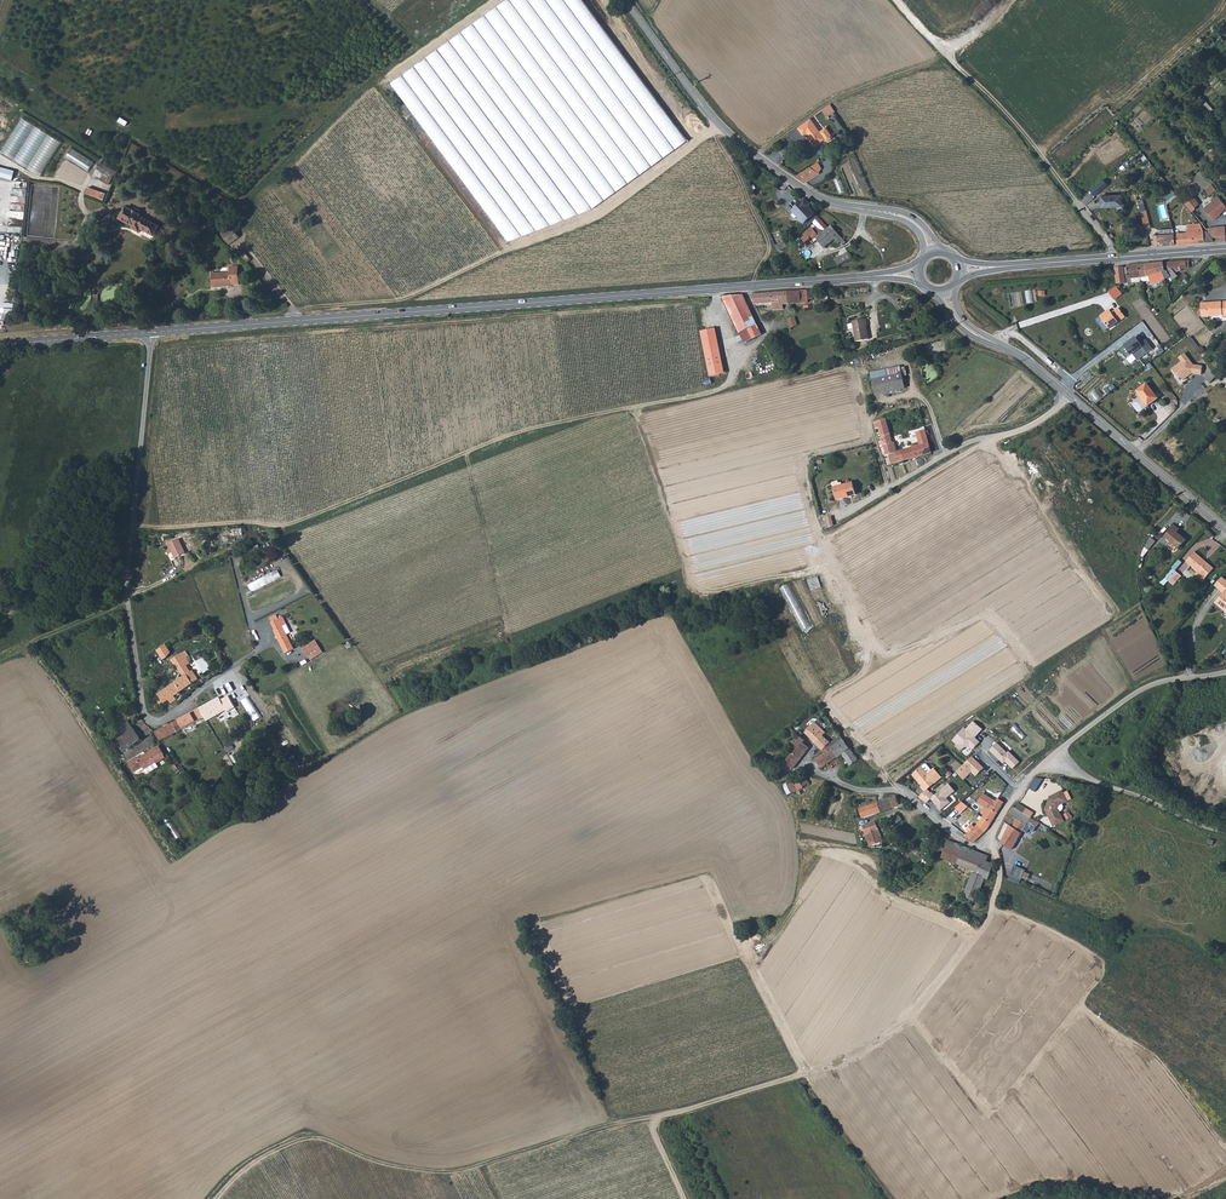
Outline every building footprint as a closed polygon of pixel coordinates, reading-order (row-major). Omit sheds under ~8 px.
[(393,84),(508,242),(592,210),(688,140),(583,0),(510,0),(393,84)] [(823,110),(828,117),(837,111),(832,104),(823,110)] [(23,118),(3,152),(43,175),(63,141),(23,118)] [(827,142),(832,138),(825,127),(819,132),(810,119),(798,128),(804,137),(807,135),(816,146),(824,139),(827,142)] [(108,183),(115,170),(102,163),(95,175),(108,183)] [(811,168),(799,175),(795,177),(805,184),(820,174),(811,168)] [(1210,196),(1216,190),(1211,184),(1205,190),(1210,196)] [(90,187),(88,194),(103,199),(106,192),(90,187)] [(793,190),(779,202),(786,210),(794,204),(797,209),(794,213),(807,227),(813,222),(817,218),(808,208),(811,205),(805,200),(803,203),(800,199),(801,198),(793,190)] [(1126,208),(1124,193),(1122,193),(1122,195),(1101,197),(1101,207),(1119,206),(1119,208),(1126,208)] [(1225,205),(1217,195),(1202,208),(1210,217),(1216,211),(1218,213),(1225,205)] [(1188,209),(1190,211),(1198,203),(1193,197),(1187,202),(1190,207),(1188,209)] [(1145,200),(1140,201),(1143,211),(1148,209),(1145,200)] [(141,230),(154,237),(159,227),(139,216),(140,215),(125,207),(119,219),(133,227),(132,229),(139,233),(141,230)] [(845,242),(831,226),(828,229),(817,218),(813,222),(817,227),(814,230),(812,228),(806,233),(808,235),(802,240),(808,247),(813,243),(812,241),(816,238),(824,247),(833,239),(837,244),(840,241),(843,244),(845,242)] [(777,253),(786,245),(774,220),(764,224),(777,253)] [(1203,242),(1203,236),(1203,232),(1199,224),(1189,224),(1189,229),(1187,229),(1187,233),(1174,234),(1175,245),(1203,242)] [(1213,237),(1213,242),(1225,240),(1225,231),(1225,225),(1205,228),(1213,237)] [(221,234),(230,244),(239,236),(231,226),(221,234)] [(1203,242),(1212,242),(1212,237),(1210,237),(1205,231),(1203,232),(1203,236),(1203,242)] [(1175,245),(1174,234),(1153,236),(1155,245),(1158,246),(1175,245)] [(847,252),(834,261),(841,271),(858,269),(853,261),(847,252)] [(1186,261),(1169,263),(1169,269),(1163,269),(1164,272),(1165,272),(1167,279),(1172,277),(1173,280),(1178,277),(1186,274),(1185,269),(1187,269),(1186,262),(1186,261)] [(1164,272),(1163,269),(1163,263),(1139,265),(1140,278),(1141,282),(1151,282),(1154,288),(1156,289),(1157,288),(1158,286),(1157,282),(1167,279),(1165,272),(1164,272)] [(1132,283),(1131,279),(1140,278),(1139,265),(1127,266),(1127,268),(1116,269),(1117,284),(1132,283)] [(231,287),(240,286),(239,269),(238,268),(230,268),(230,275),(212,276),(213,290),(231,289),(231,287)] [(780,268),(767,269),(767,277),(780,276),(780,268)] [(1118,286),(1110,292),(1116,300),(1124,294),(1118,286)] [(809,302),(808,298),(813,298),(812,290),(781,293),(782,304),(809,302)] [(1029,303),(1035,302),(1033,290),(1027,291),(1029,303)] [(752,295),(753,304),(771,303),(772,310),(783,310),(782,304),(781,293),(752,295)] [(722,298),(743,340),(761,331),(742,296),(722,298)] [(1182,301),(1171,310),(1174,314),(1185,305),(1182,301)] [(1201,304),(1201,318),(1222,317),(1222,319),(1225,319),(1225,303),(1201,304)] [(1109,327),(1111,330),(1127,317),(1121,309),(1113,314),(1110,317),(1108,315),(1102,319),(1109,327)] [(1105,329),(1109,327),(1102,319),(1099,321),(1105,329)] [(865,321),(852,323),(855,343),(866,342),(864,327),(866,327),(865,321)] [(711,377),(727,374),(717,328),(702,331),(711,377)] [(1154,348),(1147,339),(1142,343),(1137,337),(1126,345),(1139,361),(1154,348)] [(1133,355),(1125,346),(1120,350),(1128,360),(1133,355)] [(1205,365),(1192,364),(1193,356),(1182,355),(1180,365),(1174,364),(1173,374),(1183,375),(1203,377),(1205,365)] [(870,368),(862,369),(866,395),(873,394),(870,368)] [(1207,376),(1213,383),(1218,378),(1212,371),(1207,376)] [(876,393),(905,387),(902,373),(873,379),(876,393)] [(1138,392),(1149,407),(1159,400),(1148,385),(1138,392)] [(883,419),(874,423),(876,429),(878,428),(882,441),(879,442),(880,446),(883,445),(886,454),(889,453),(893,464),(912,457),(912,458),(931,451),(925,428),(911,432),(913,439),(917,438),(919,444),(894,452),(885,416),(883,417),(883,419)] [(840,485),(840,482),(833,484),(836,489),(841,501),(857,496),(853,484),(843,487),(843,484),(840,485)] [(1177,551),(1185,542),(1176,535),(1178,533),(1179,531),(1174,527),(1164,539),(1177,551)] [(1178,533),(1176,535),(1185,542),(1187,540),(1178,533)] [(171,543),(177,558),(189,553),(183,538),(171,543)] [(1215,569),(1196,553),(1188,562),(1199,573),(1196,576),(1203,583),(1215,569)] [(1165,578),(1176,586),(1183,575),(1173,568),(1165,578)] [(252,590),(283,579),(280,571),(249,582),(252,590)] [(1215,587),(1224,594),(1215,604),(1225,612),(1225,611),(1225,581),(1223,578),(1215,587)] [(801,623),(809,620),(791,584),(783,588),(801,623)] [(275,630),(286,624),(282,614),(278,616),(277,614),(270,617),(273,622),(271,622),(275,630)] [(274,630),(284,653),(292,649),(285,635),(291,632),(287,624),(286,624),(275,630),(274,630)] [(303,652),(308,661),(321,654),(314,641),(305,646),(307,650),(303,652)] [(171,661),(176,668),(187,660),(182,653),(171,661)] [(187,660),(176,668),(183,678),(187,675),(190,672),(187,667),(190,664),(187,660)] [(198,681),(192,673),(188,676),(193,684),(198,681)] [(176,700),(174,697),(187,688),(193,684),(188,676),(187,675),(183,678),(154,698),(159,705),(162,703),(165,707),(170,703),(171,704),(176,700)] [(218,714),(227,709),(219,696),(198,709),(203,718),(205,721),(207,720),(205,717),(216,710),(218,714)] [(243,701),(255,722),(263,717),(251,697),(243,701)] [(198,709),(188,714),(193,723),(203,718),(198,709)] [(177,732),(193,723),(188,714),(171,724),(177,732)] [(969,756),(982,741),(977,738),(985,729),(973,719),(954,743),(969,756)] [(162,729),(167,738),(177,732),(171,724),(162,729)] [(808,738),(815,745),(822,736),(816,732),(810,724),(803,731),(808,738)] [(122,736),(114,741),(123,753),(139,740),(131,728),(121,735),(122,736)] [(167,738),(162,729),(153,734),(159,742),(167,738)] [(806,742),(800,738),(797,735),(795,734),(789,741),(795,746),(783,762),(792,768),(807,747),(803,745),(806,742)] [(827,745),(830,742),(822,736),(815,745),(822,751),(827,745)] [(843,739),(838,743),(843,750),(840,753),(850,766),(858,759),(843,739)] [(834,746),(830,742),(827,745),(836,756),(840,753),(843,750),(838,743),(834,746)] [(828,762),(836,756),(827,745),(822,751),(824,753),(823,754),(828,762)] [(137,759),(136,757),(124,765),(129,774),(140,768),(143,773),(147,773),(156,768),(154,765),(165,759),(157,747),(137,759)] [(815,759),(821,767),(828,762),(823,754),(815,759)] [(978,776),(986,768),(974,756),(957,772),(966,780),(974,773),(978,776)] [(919,770),(910,778),(920,789),(919,790),(923,795),(940,780),(932,771),(925,777),(919,770)] [(804,774),(798,777),(803,786),(808,781),(805,774),(804,774)] [(786,784),(791,793),(803,787),(803,786),(798,777),(786,784)] [(1045,810),(1052,827),(1063,822),(1058,810),(1059,806),(1067,802),(1063,792),(1051,796),(1052,798),(1049,799),(1045,810)] [(992,802),(994,799),(984,793),(979,802),(986,806),(985,808),(987,809),(988,808),(997,814),(999,814),(1002,809),(992,802)] [(896,797),(891,799),(889,799),(893,808),(900,806),(904,804),(902,800),(901,799),(898,800),(896,797)] [(998,802),(994,799),(992,802),(1002,809),(1006,802),(999,798),(998,802)] [(889,799),(877,804),(881,813),(893,808),(889,799)] [(860,810),(863,820),(881,813),(877,804),(860,810)] [(1018,805),(1016,809),(1023,814),(1026,810),(1018,805)] [(982,812),(984,814),(981,819),(982,820),(990,825),(997,814),(988,808),(987,809),(985,808),(982,812)] [(1017,820),(1023,825),(1025,827),(1028,823),(1031,819),(1023,814),(1016,809),(1013,808),(1008,815),(1017,820)] [(889,819),(893,825),(902,821),(896,816),(889,819)] [(1034,821),(1031,819),(1028,823),(1036,828),(1039,824),(1034,821)] [(990,825),(982,820),(977,825),(984,833),(988,828),(990,825)] [(1025,827),(1023,825),(1017,820),(1012,827),(1022,833),(1025,827)] [(890,827),(892,830),(895,835),(899,832),(907,842),(910,841),(911,842),(917,838),(902,821),(893,825),(890,827)] [(867,838),(874,836),(873,833),(878,831),(875,822),(863,827),(867,838)] [(973,843),(984,833),(977,825),(973,828),(969,833),(965,837),(973,843)] [(1016,843),(1022,833),(1012,827),(1010,826),(1001,843),(1012,850),(1016,843)] [(878,837),(875,838),(874,836),(867,838),(871,848),(883,844),(881,839),(878,837)] [(947,843),(945,848),(951,850),(953,844),(948,842),(947,843)] [(953,844),(951,850),(945,848),(940,859),(956,865),(960,853),(959,852),(961,847),(957,845),(953,844)] [(956,865),(957,866),(962,854),(966,855),(968,849),(961,847),(959,852),(960,853),(956,865)] [(962,854),(957,866),(976,873),(981,861),(971,857),(973,851),(968,849),(966,855),(962,854)] [(971,857),(981,861),(983,855),(973,851),(971,857)] [(976,875),(986,878),(988,879),(994,866),(987,863),(981,861),(976,873),(976,875)] [(1010,879),(1021,883),(1027,870),(1015,865),(1010,879)] [(965,898),(977,902),(986,878),(976,875),(974,874),(965,898)]
